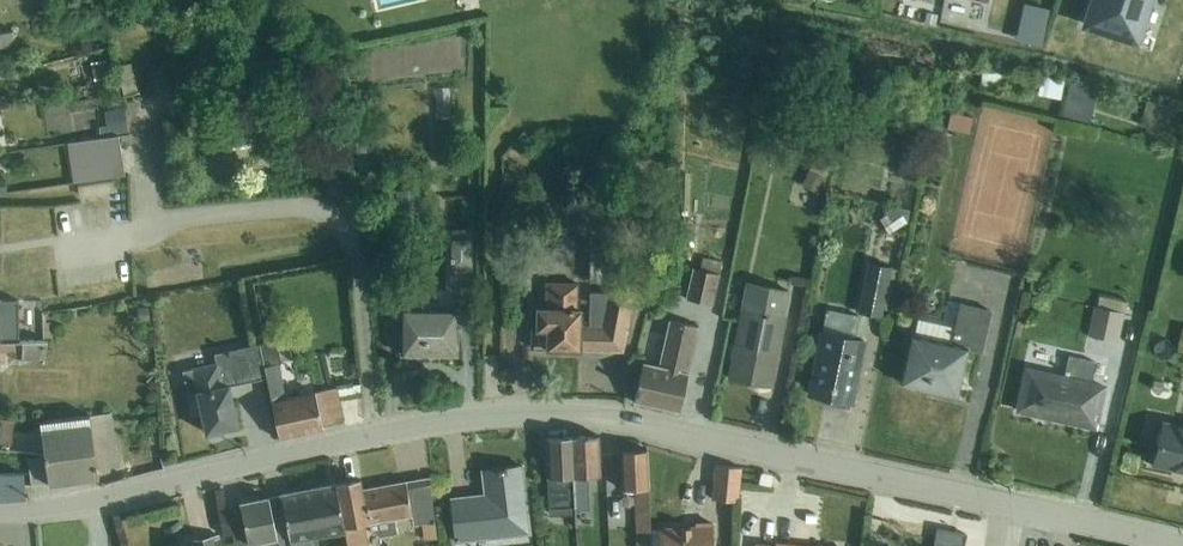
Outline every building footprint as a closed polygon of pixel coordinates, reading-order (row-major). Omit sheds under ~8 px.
[(1086,23),(1136,39),(1149,0),(1093,0),(1086,23)] [(1020,25),(1043,31),(1048,9),(1025,3),(1020,25)] [(939,15),(927,12),(925,24),(936,26),(939,15)] [(1043,31),(1020,25),(1018,38),(1041,44),(1043,31)] [(8,46),(16,36),(15,30),(0,32),(0,48),(8,46)] [(106,58),(91,62),(95,80),(110,77),(106,58)] [(985,63),(981,84),(1000,87),(1003,65),(985,63)] [(1043,76),(1039,94),(1061,99),(1065,80),(1043,76)] [(1071,80),(1062,121),(1087,127),(1095,127),(1097,115),(1094,114),(1093,117),(1089,116),(1096,86),(1071,80)] [(451,87),(436,88),(438,117),(453,116),(451,87)] [(1147,101),(1143,120),(1166,125),(1171,106),(1147,101)] [(101,137),(119,135),(130,133),(126,107),(105,111),(107,124),(99,125),(101,137)] [(952,111),(948,128),(970,133),(974,116),(952,111)] [(119,135),(101,137),(68,142),(74,182),(126,174),(119,135)] [(815,158),(802,185),(820,192),(827,177),(825,176),(831,166),(815,158)] [(561,202),(557,202),(557,228),(581,228),(581,202),(577,202),(577,198),(561,198),(561,202)] [(898,206),(881,217),(890,233),(908,220),(910,209),(898,206)] [(453,237),(451,237),(451,269),(473,269),(474,237),(472,237),(471,229),(453,230),(453,237)] [(618,245),(591,245),(591,282),(618,283),(618,245)] [(694,267),(687,298),(714,304),(721,274),(723,261),(704,256),(701,269),(694,267)] [(869,261),(859,312),(883,317),(884,309),(890,310),(899,266),(869,261)] [(733,342),(730,358),(734,359),(730,377),(772,385),(773,383),(770,383),(775,357),(777,358),(787,314),(786,314),(791,289),(750,281),(737,343),(733,342)] [(533,328),(532,347),(623,349),(636,290),(612,288),(612,291),(590,291),(590,325),(583,325),(583,307),(579,307),(579,282),(546,282),(546,306),(537,306),(537,328),(533,328)] [(1095,305),(1088,335),(1119,342),(1126,313),(1121,312),(1124,299),(1102,294),(1099,306),(1095,305)] [(20,339),(20,298),(0,298),(0,340),(20,339)] [(913,332),(902,382),(958,394),(968,350),(982,353),(992,309),(961,302),(955,327),(919,319),(916,333),(913,332)] [(458,308),(403,307),(403,354),(457,354),(458,308)] [(828,308),(810,393),(852,402),(865,339),(855,337),(860,315),(828,308)] [(644,362),(635,401),(680,411),(699,326),(670,319),(660,366),(644,362)] [(23,352),(23,359),(46,359),(48,339),(20,339),(0,340),(0,352),(23,352)] [(266,366),(262,348),(261,343),(215,353),(217,361),(193,367),(184,371),(189,392),(187,393),(193,417),(203,414),(207,433),(221,429),(238,425),(230,386),(268,377),(266,366)] [(262,348),(266,366),(279,363),(275,345),(262,348)] [(1028,367),(1019,409),(1096,426),(1105,384),(1093,381),(1097,362),(1070,356),(1065,375),(1028,367)] [(266,366),(268,377),(280,439),(324,429),(323,424),(318,401),(316,390),(286,397),(279,363),(266,366)] [(316,390),(318,401),(341,397),(361,394),(360,383),(339,387),(316,390)] [(318,401),(323,424),(345,419),(341,397),(318,401)] [(94,445),(98,469),(121,466),(113,412),(91,415),(94,445)] [(94,445),(91,415),(41,421),(42,430),(46,456),(29,457),(32,485),(99,476),(98,469),(94,445)] [(3,418),(1,442),(12,444),(14,420),(3,418)] [(1163,418),(1153,464),(1170,468),(1170,466),(1182,469),(1182,423),(1163,418)] [(600,436),(573,437),(577,508),(589,507),(588,476),(601,475),(600,436)] [(577,508),(573,437),(547,438),(550,514),(577,513),(577,508)] [(651,529),(648,449),(621,450),(623,489),(635,488),(638,545),(652,545),(651,529)] [(717,464),(713,499),(738,501),(742,466),(717,464)] [(486,494),(452,497),(457,542),(531,534),(523,465),(483,469),(486,494)] [(0,472),(0,500),(27,498),(25,471),(0,472)] [(430,477),(363,489),(370,522),(372,530),(380,537),(398,534),(396,520),(413,516),(414,525),(423,524),(425,539),(438,537),(430,477)] [(337,483),(347,530),(350,545),(370,545),(366,523),(370,522),(363,489),(361,479),(337,483)] [(270,496),(280,545),(317,545),(315,536),(347,530),(337,483),(270,496)] [(270,496),(241,502),(244,516),(230,519),(235,545),(280,545),(270,496)] [(660,545),(714,545),(713,522),(696,523),(696,526),(659,528),(660,545)] [(651,529),(652,545),(660,545),(659,528),(651,529)] [(215,537),(220,536),(220,535),(194,540),(195,545),(216,545),(215,537)]
